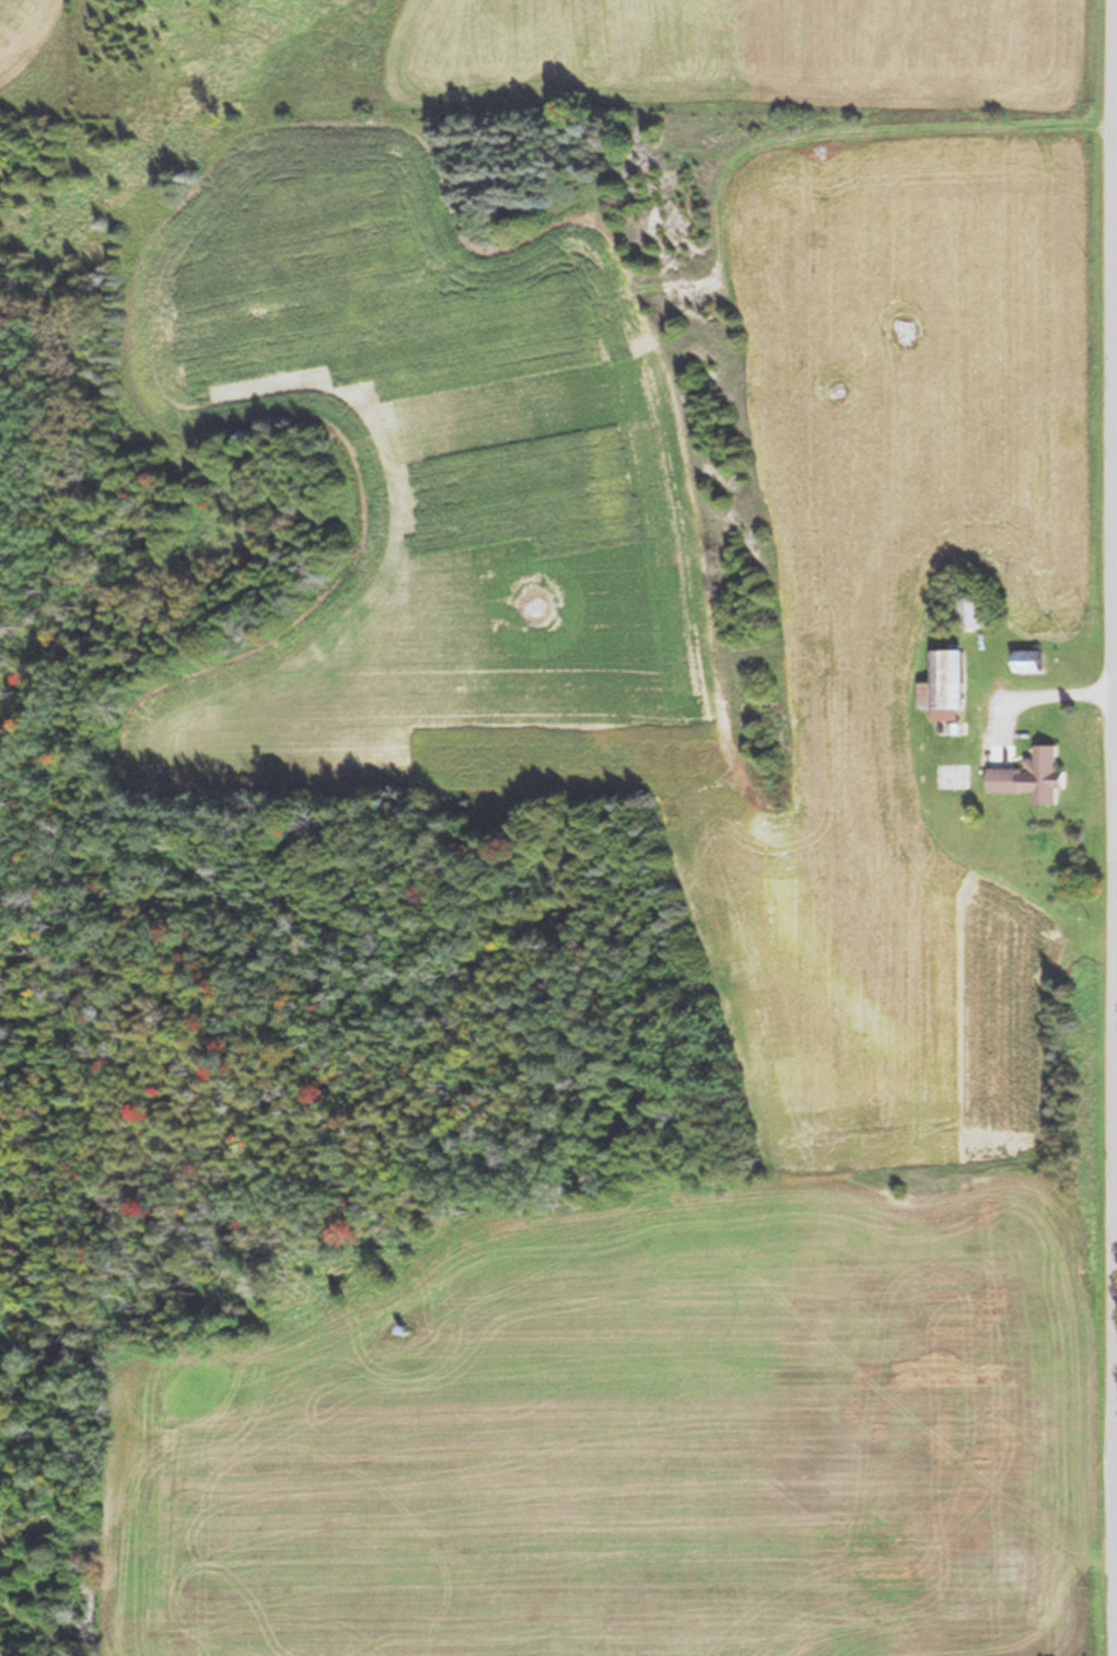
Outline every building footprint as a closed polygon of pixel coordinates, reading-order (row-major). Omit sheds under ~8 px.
[(990,595),(958,595),(958,628),(990,628),(990,595)] [(919,683),(919,708),(964,708),(964,649),(933,649),(933,683),(919,683)] [(1017,650),(1017,673),(1043,673),(1043,650),(1017,650)] [(1034,792),(1034,803),(1056,804),(1056,788),(1064,788),(1064,771),(1056,771),(1057,745),(1035,744),(1034,760),(1028,760),(1027,768),(988,768),(988,791),(1034,792)]
